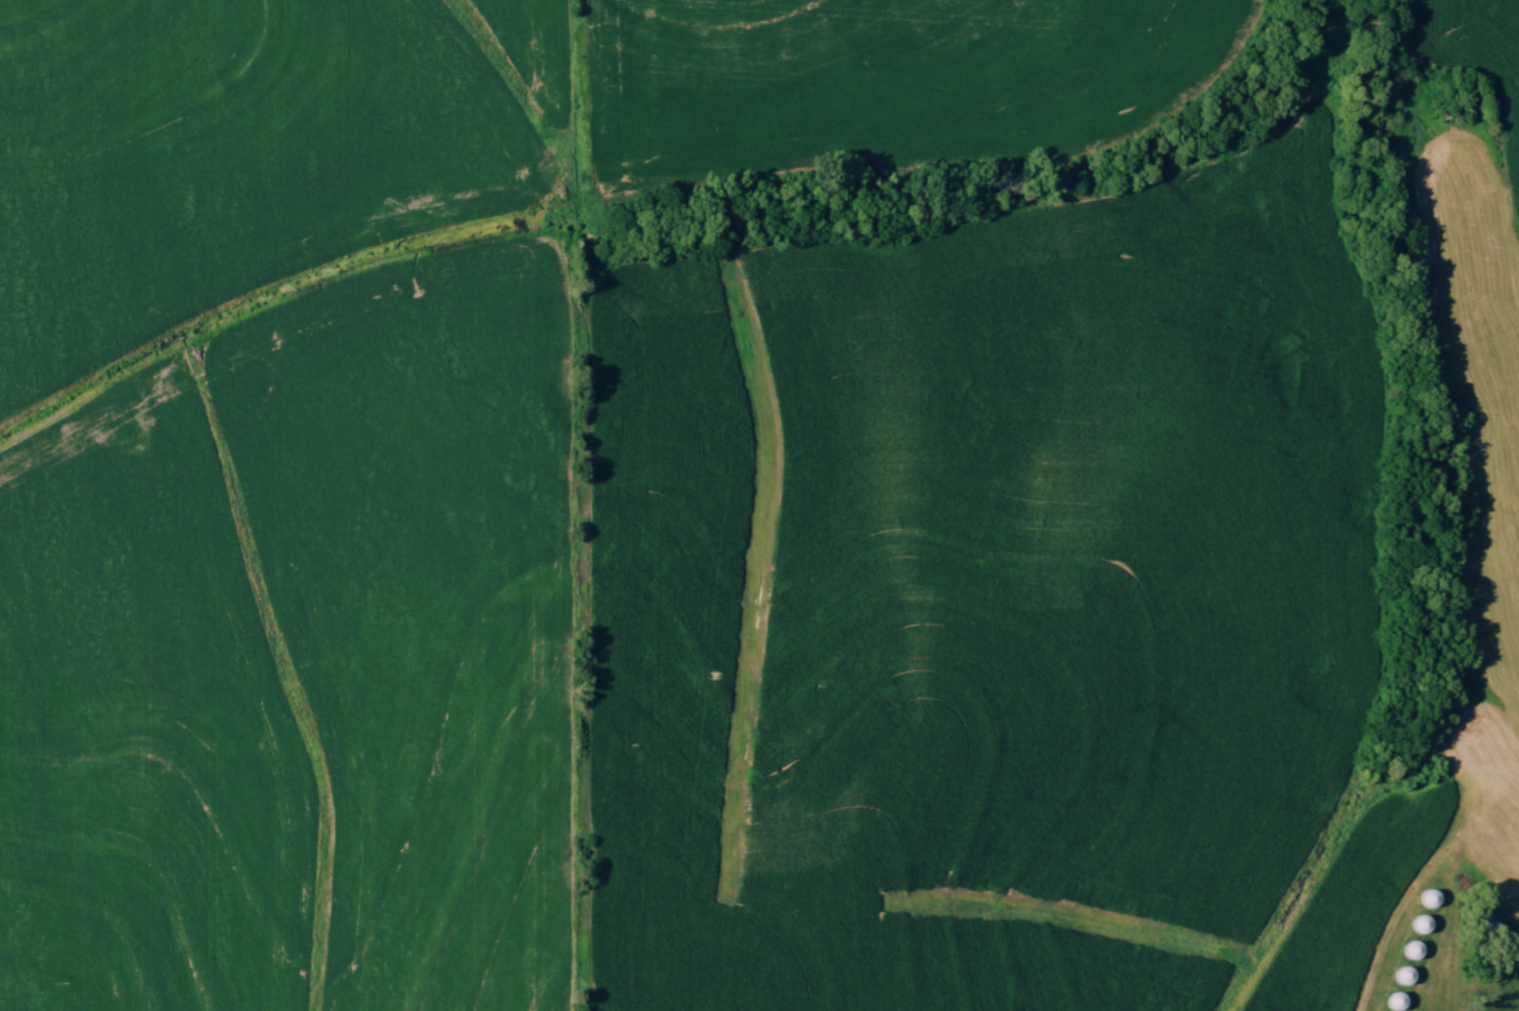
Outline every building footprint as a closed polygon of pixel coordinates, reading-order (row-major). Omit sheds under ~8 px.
[(1435,910),(1441,895),(1426,888),(1420,903),(1435,910)] [(1430,934),(1432,918),(1416,916),(1414,932),(1430,934)] [(1405,954),(1418,961),(1425,948),(1412,941),(1405,954)] [(1397,982),(1411,986),(1416,971),(1401,967),(1397,982)] [(1391,1010),(1405,1010),(1405,994),(1391,994),(1391,1010)]
